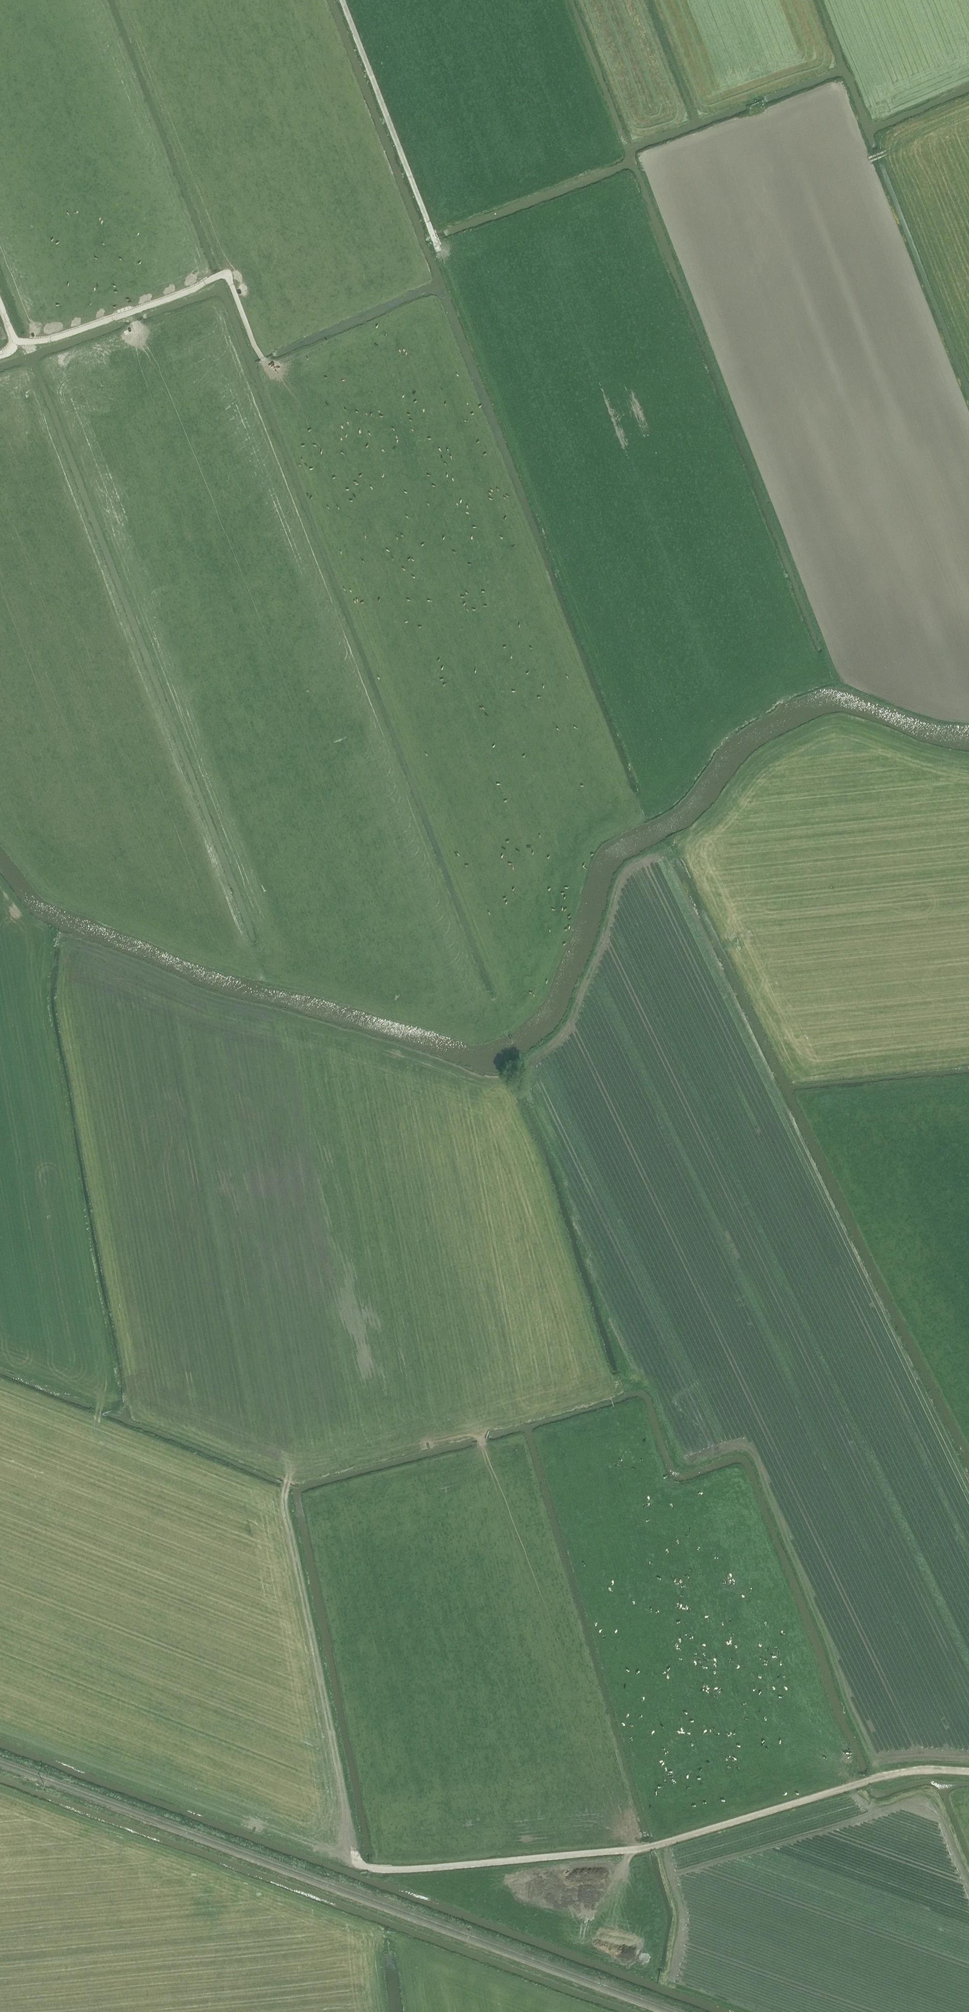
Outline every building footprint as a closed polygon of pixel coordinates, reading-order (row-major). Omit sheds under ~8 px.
[(408,1877),(407,1886),(420,1887),(421,1879),(408,1877)]
